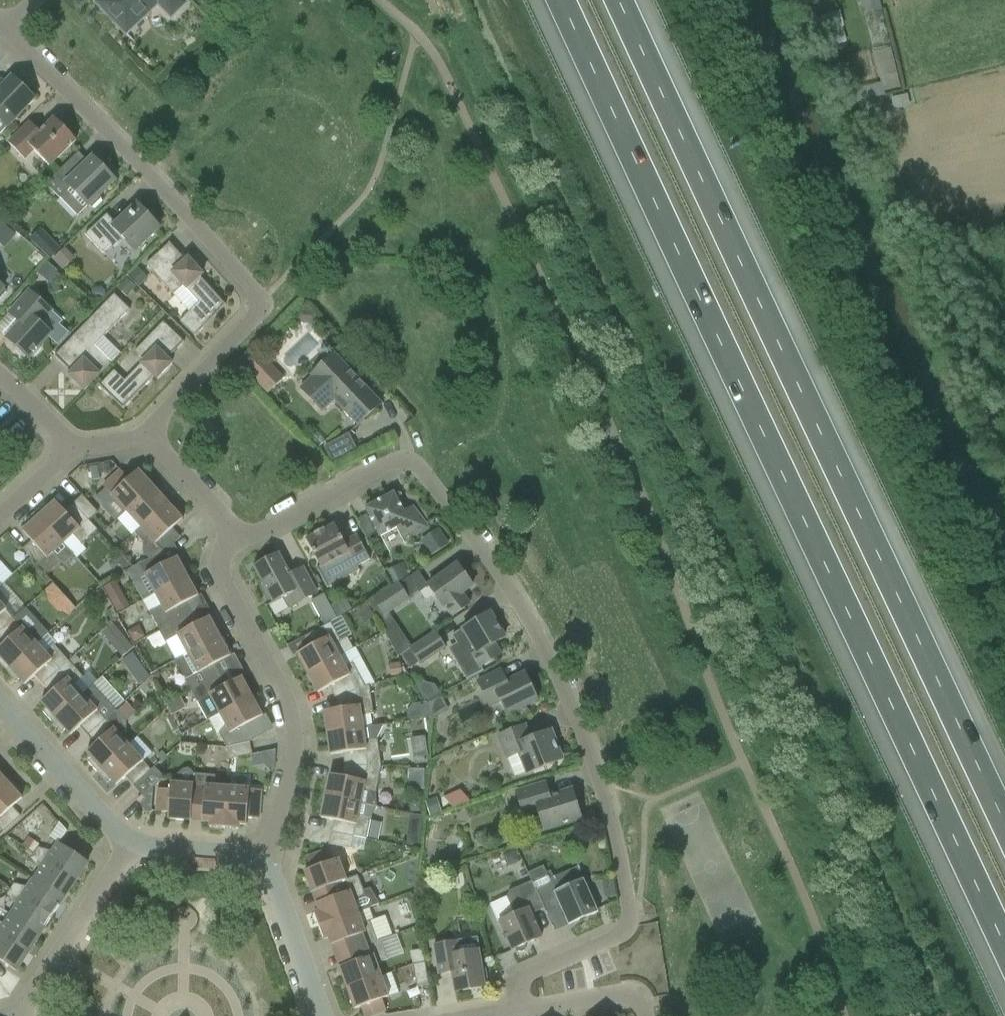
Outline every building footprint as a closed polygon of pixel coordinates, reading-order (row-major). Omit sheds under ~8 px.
[(186,4),(183,0),(100,0),(96,3),(126,35),(158,5),(171,18),(186,4)] [(879,0),(858,0),(862,16),(881,11),(879,0)] [(8,128),(36,99),(12,77),(0,89),(0,121),(7,128),(8,128)] [(25,160),(27,158),(34,150),(50,167),(77,141),(71,135),(73,133),(63,123),(61,124),(55,118),(40,133),(31,123),(9,143),(25,160)] [(60,199),(64,195),(71,189),(88,207),(89,206),(92,209),(102,199),(99,196),(116,180),(93,157),(68,182),(59,172),(46,184),(60,199)] [(135,251),(160,227),(138,204),(116,224),(107,214),(85,235),(103,254),(111,246),(115,250),(125,241),(135,251)] [(61,250),(50,238),(39,249),(50,260),(61,250)] [(180,322),(196,337),(226,306),(200,277),(203,275),(188,259),(186,261),(170,243),(146,265),(174,295),(190,312),(180,322)] [(74,260),(65,250),(55,260),(64,269),(74,260)] [(47,262),(37,273),(49,284),(59,273),(47,262)] [(130,275),(140,286),(148,279),(138,268),(130,275)] [(128,279),(119,288),(128,297),(137,287),(128,279)] [(91,291),(91,297),(96,300),(102,300),(106,296),(106,292),(102,287),(96,287),(91,291)] [(41,324),(52,311),(30,291),(10,314),(21,324),(7,339),(29,358),(51,334),(41,324)] [(104,337),(130,310),(114,295),(55,357),(71,373),(69,376),(85,391),(111,363),(95,347),(104,337)] [(114,371),(99,387),(123,409),(155,377),(157,380),(172,364),(168,360),(184,343),(163,322),(135,352),(144,361),(125,381),(114,371)] [(382,404),(335,354),(311,376),(312,377),(301,388),(323,411),(334,400),(359,426),(382,404)] [(246,370),(268,394),(284,379),(262,355),(246,370)] [(331,464),(356,451),(348,435),(322,448),(331,464)] [(90,467),(92,481),(100,479),(99,475),(111,473),(109,463),(97,465),(97,466),(90,467)] [(127,512),(153,487),(139,471),(129,480),(121,471),(104,486),(127,512)] [(141,528),(168,503),(164,499),(167,497),(160,489),(157,492),(153,487),(127,512),(141,528)] [(366,508),(381,537),(398,528),(405,542),(430,529),(414,507),(404,513),(394,494),(366,508)] [(98,513),(83,495),(73,504),(89,521),(98,513)] [(89,521),(73,504),(65,512),(56,502),(50,507),(47,503),(36,513),(64,544),(73,535),(82,545),(98,530),(89,521)] [(150,559),(160,554),(168,549),(181,538),(173,529),(183,520),(168,503),(141,528),(149,536),(143,542),(142,551),(150,559)] [(64,544),(36,513),(26,523),(29,526),(23,532),(32,541),(23,549),(22,548),(22,549),(22,550),(23,549),(47,576),(62,561),(54,552),(64,544)] [(369,561),(369,557),(357,535),(344,542),(335,525),(325,530),(325,529),(322,530),(322,531),(317,534),(317,533),(314,534),(315,536),(306,540),(330,585),(356,572),(355,568),(369,561)] [(383,536),(388,548),(403,541),(397,529),(383,536)] [(420,541),(431,556),(448,545),(438,529),(420,541)] [(156,595),(188,577),(185,572),(189,570),(184,561),(180,563),(177,558),(166,564),(160,554),(150,559),(139,565),(156,595)] [(290,576),(279,555),(255,567),(265,586),(261,588),(268,601),(272,599),(274,603),(284,598),(289,608),(317,594),(303,569),(290,576)] [(130,566),(121,556),(111,566),(120,576),(130,566)] [(462,594),(473,586),(458,565),(428,586),(429,586),(419,593),(426,603),(436,596),(444,607),(445,606),(452,617),(470,604),(462,594)] [(400,568),(387,575),(393,585),(404,579),(405,578),(400,568)] [(160,631),(192,614),(186,603),(198,597),(188,577),(156,595),(162,606),(150,612),(160,631)] [(106,588),(119,613),(131,607),(117,582),(106,588)] [(53,583),(43,592),(66,616),(75,606),(53,583)] [(382,615),(383,616),(409,598),(398,583),(373,600),(374,601),(370,604),(379,617),(382,615)] [(325,626),(331,623),(337,620),(324,595),(311,601),(325,626)] [(331,606),(332,607),(338,618),(352,610),(347,601),(343,600),(342,600),(331,606)] [(15,619),(0,603),(0,632),(15,619)] [(358,612),(364,624),(375,618),(369,606),(358,612)] [(0,632),(0,638),(5,644),(0,648),(0,657),(1,658),(0,659),(0,664),(7,672),(37,644),(49,634),(26,609),(15,619),(0,632)] [(188,654),(220,637),(209,618),(198,624),(192,614),(160,631),(166,642),(178,636),(188,654)] [(495,644),(505,638),(495,621),(492,623),(487,615),(463,629),(463,630),(453,636),(458,644),(468,638),(477,653),(473,655),(480,668),(502,655),(495,644)] [(297,654),(308,674),(340,657),(354,649),(348,638),(341,641),(331,623),(325,626),(304,637),(303,638),(309,648),(297,654)] [(139,625),(128,631),(134,643),(145,637),(139,625)] [(132,646),(121,633),(110,642),(121,655),(132,646)] [(420,664),(443,649),(433,634),(402,654),(410,667),(419,661),(420,664)] [(186,680),(192,691),(220,676),(214,665),(230,657),(220,637),(188,654),(176,660),(186,679),(186,680)] [(37,644),(7,672),(17,683),(20,679),(25,685),(35,676),(43,685),(69,661),(54,645),(45,653),(37,644)] [(122,661),(125,666),(137,658),(133,653),(122,661)] [(110,662),(113,666),(120,660),(116,656),(110,662)] [(330,687),(335,698),(370,686),(366,687),(353,664),(346,668),(340,657),(308,674),(318,693),(330,687)] [(83,677),(69,661),(43,685),(51,694),(41,703),(46,708),(43,712),(53,722),(83,695),(75,686),(83,677)] [(389,666),(391,677),(402,676),(400,664),(389,666)] [(507,715),(538,701),(525,674),(507,682),(501,671),(478,682),(490,707),(500,701),(507,715)] [(209,719),(210,720),(220,714),(252,697),(242,677),(226,686),(220,676),(192,691),(198,702),(199,702),(208,720),(209,719)] [(407,704),(411,720),(446,711),(438,679),(418,684),(422,701),(407,704)] [(88,736),(117,710),(94,685),(83,695),(53,722),(62,733),(66,730),(71,736),(81,727),(88,736)] [(374,714),(370,686),(335,698),(337,710),(324,712),(327,734),(363,728),(362,716),(374,714)] [(252,697),(220,714),(226,725),(219,733),(227,748),(248,743),(254,740),(246,725),(263,717),(252,697)] [(126,731),(127,721),(117,710),(88,736),(96,744),(87,753),(92,759),(88,762),(98,773),(129,745),(120,736),(126,731)] [(345,766),(382,767),(378,739),(383,725),(363,728),(327,734),(331,756),(343,754),(345,766)] [(528,774),(562,760),(551,731),(530,739),(525,726),(499,736),(508,758),(520,754),(528,774)] [(250,743),(248,743),(227,748),(229,760),(252,755),(250,743)] [(134,786),(151,771),(129,745),(98,773),(108,784),(111,780),(116,786),(126,777),(134,786)] [(162,752),(156,757),(160,761),(166,756),(162,752)] [(254,752),(253,767),(275,768),(275,752),(254,752)] [(426,764),(425,758),(425,755),(414,756),(415,765),(426,764)] [(330,775),(326,797),(377,807),(376,794),(382,767),(345,766),(343,777),(330,775)] [(11,779),(2,768),(0,770),(0,789),(11,779)] [(164,778),(154,768),(151,771),(134,786),(143,797),(164,778)] [(424,770),(409,769),(409,790),(424,790),(424,770)] [(224,829),(227,787),(215,787),(215,776),(194,774),(194,785),(192,808),(204,809),(203,822),(210,823),(210,827),(224,829)] [(11,779),(0,789),(0,828),(4,832),(21,816),(13,808),(22,799),(17,793),(21,790),(11,779)] [(191,821),(192,808),(194,785),(171,783),(170,790),(158,789),(157,811),(156,811),(155,812),(169,813),(168,819),(191,821)] [(544,830),(581,819),(572,790),(549,797),(545,784),(517,792),(524,815),(538,811),(544,830)] [(250,789),(227,787),(224,829),(239,830),(239,825),(247,825),(247,819),(259,820),(262,790),(250,789)] [(332,832),(355,837),(367,839),(371,819),(377,808),(377,807),(326,797),(321,818),(334,821),(332,832)] [(425,802),(429,817),(441,814),(436,799),(425,802)] [(410,812),(421,812),(421,800),(410,801),(410,812)] [(352,849),(355,837),(332,832),(329,844),(352,849)] [(421,838),(408,837),(407,845),(421,846),(421,838)] [(35,853),(38,848),(40,845),(29,838),(23,846),(34,853),(35,853)] [(88,862),(59,843),(53,852),(38,848),(35,853),(76,880),(88,862)] [(312,893),(325,889),(346,880),(339,859),(333,861),(328,850),(307,858),(311,869),(305,871),(312,893)] [(503,855),(508,867),(520,862),(515,850),(503,855)] [(67,894),(76,880),(35,853),(34,853),(31,859),(40,871),(35,879),(62,897),(65,893),(67,894)] [(591,916),(599,913),(593,899),(584,879),(555,892),(544,866),(529,873),(532,881),(544,908),(546,913),(560,907),(565,918),(573,915),(576,922),(591,916)] [(314,913),(319,926),(369,908),(379,903),(370,888),(364,891),(358,876),(346,880),(325,889),(329,899),(317,904),(319,911),(314,913)] [(14,884),(11,889),(52,917),(61,904),(59,902),(62,897),(35,879),(29,888),(14,884)] [(500,922),(512,951),(516,949),(518,952),(522,953),(525,952),(527,948),(527,945),(542,938),(531,913),(544,908),(532,881),(510,891),(507,897),(512,908),(515,915),(500,922)] [(44,930),(52,917),(11,889),(7,895),(17,907),(11,916),(38,934),(42,929),(44,930)] [(344,941),(348,952),(382,940),(381,939),(377,941),(371,922),(374,920),(369,908),(319,926),(324,940),(329,938),(332,945),(344,941)] [(11,916),(6,924),(0,922),(0,934),(28,953),(37,940),(35,938),(38,934),(11,916)] [(28,953),(0,934),(0,960),(16,971),(28,953)] [(340,968),(347,989),(381,976),(377,964),(389,960),(382,940),(348,952),(352,963),(340,968)] [(434,946),(439,974),(452,972),(456,992),(485,987),(484,982),(487,982),(485,969),(482,970),(479,951),(459,954),(457,942),(434,946)] [(425,963),(423,950),(411,952),(413,965),(425,963)] [(413,965),(417,988),(429,986),(425,963),(413,965)] [(385,1011),(387,1011),(383,999),(389,997),(381,976),(347,989),(355,1009),(361,1007),(364,1015),(372,1015),(385,1011)]
